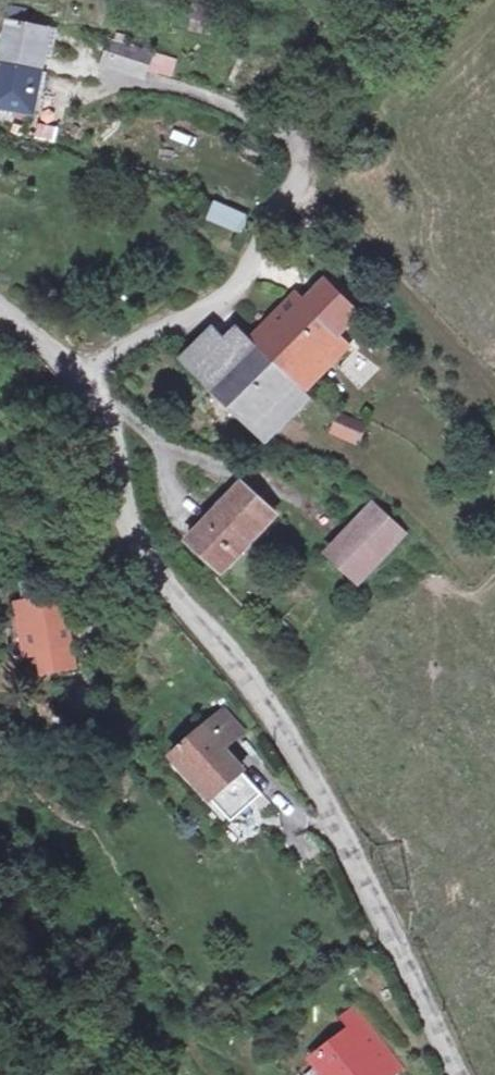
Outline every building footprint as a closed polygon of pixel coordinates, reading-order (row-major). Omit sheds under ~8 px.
[(0,77),(0,101),(28,108),(39,59),(41,33),(10,27),(0,77)] [(150,50),(112,47),(110,59),(144,69),(150,50)] [(54,141),(58,126),(36,121),(33,136),(54,141)] [(214,200),(205,220),(241,235),(249,215),(214,200)] [(353,297),(329,319),(353,346),(377,323),(353,297)] [(256,366),(227,393),(273,436),(361,354),(329,319),(318,308),(256,366)] [(256,366),(254,363),(230,346),(204,373),(227,393),(256,366)] [(358,442),(362,430),(334,422),(330,434),(358,442)] [(235,485),(190,540),(222,568),(269,516),(235,485)] [(355,581),(397,530),(370,508),(329,556),(355,581)] [(58,596),(17,606),(29,656),(40,654),(69,647),(58,596)] [(69,647),(40,654),(44,672),(74,666),(69,647)] [(217,801),(244,779),(230,759),(236,755),(218,731),(232,716),(217,702),(169,736),(217,801)] [(291,1074),(332,1074),(371,1045),(338,999),(281,1038),(298,1059),(286,1068),(291,1074)]
